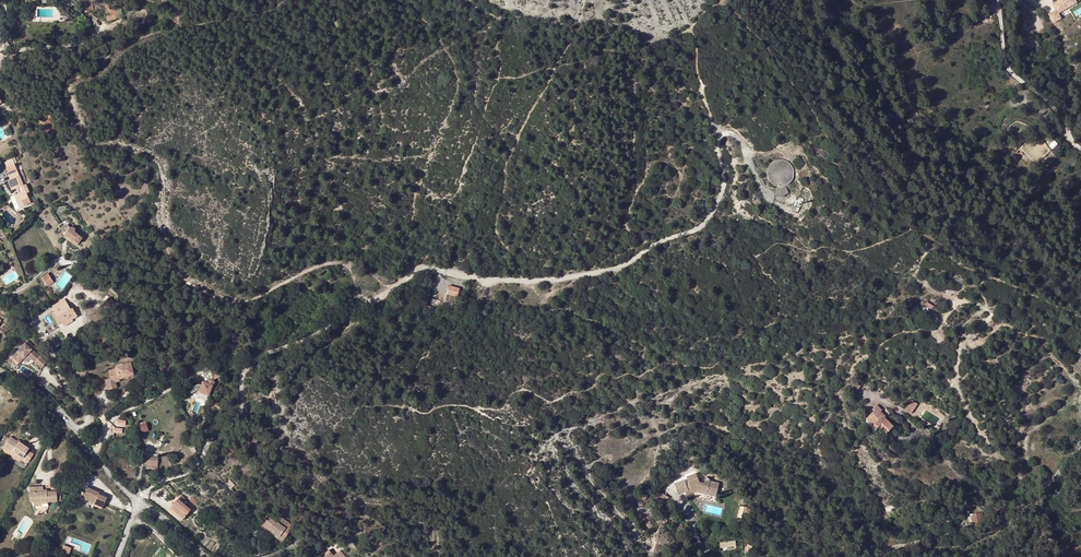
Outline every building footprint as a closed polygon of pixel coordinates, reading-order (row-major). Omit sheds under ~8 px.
[(1052,3),(1056,10),(1048,13),(1053,23),(1063,18),(1061,12),(1079,3),(1078,0),(1058,0),(1052,3)] [(110,21),(116,19),(115,14),(111,16),(111,15),(109,8),(106,9),(108,16),(109,16),(110,21)] [(38,117),(40,123),(43,122),(47,132),(55,129),(49,113),(38,117)] [(1056,152),(1062,147),(1056,140),(1050,145),(1056,152)] [(776,186),(777,187),(778,187),(781,187),(783,187),(785,186),(786,186),(788,185),(789,184),(791,182),(792,181),(793,179),(793,178),(794,176),(794,174),(794,173),(794,171),(793,169),(793,168),(792,166),(791,165),(789,163),(788,162),(786,161),(785,161),(783,160),(781,160),(780,160),(778,160),(776,161),(774,161),(773,162),(772,163),(770,165),(769,166),(768,167),(768,169),(767,171),(767,173),(767,174),(767,176),(768,178),(768,179),(769,181),(770,182),(771,184),(773,185),(774,186),(776,186)] [(23,185),(16,168),(16,169),(14,164),(6,167),(8,172),(7,172),(10,180),(9,180),(13,190),(18,188),(20,193),(17,194),(20,201),(22,201),(24,206),(31,203),(27,194),(29,193),(26,184),(23,185)] [(777,187),(775,192),(777,192),(781,193),(780,196),(783,197),(784,195),(787,193),(785,186),(783,187),(781,187),(778,187),(777,187)] [(19,208),(24,207),(22,201),(20,201),(17,194),(14,195),(19,208)] [(60,234),(64,237),(67,234),(70,236),(69,238),(77,244),(82,238),(74,232),(75,229),(74,227),(70,227),(69,227),(68,225),(67,224),(61,227),(62,230),(60,234)] [(76,246),(77,244),(69,238),(70,236),(67,234),(64,237),(76,246)] [(39,279),(44,287),(47,286),(53,282),(48,273),(42,277),(39,279)] [(459,289),(449,286),(446,295),(457,297),(459,289)] [(113,301),(109,298),(104,304),(108,307),(110,304),(112,306),(114,304),(112,302),(113,301)] [(71,309),(65,299),(52,306),(55,311),(61,323),(71,317),(72,319),(78,316),(73,308),(71,309)] [(58,325),(61,323),(55,311),(51,313),(58,325)] [(50,332),(56,329),(53,323),(47,327),(50,332)] [(46,363),(25,343),(12,356),(12,357),(19,363),(27,354),(31,358),(32,356),(36,359),(34,361),(41,368),(46,363)] [(135,377),(131,363),(116,366),(117,369),(109,371),(111,379),(106,380),(108,389),(117,387),(116,382),(125,379),(125,378),(128,377),(129,379),(135,377)] [(216,369),(208,372),(210,377),(213,376),(215,380),(221,378),(216,369)] [(199,384),(189,388),(192,393),(196,391),(209,395),(211,389),(212,389),(214,382),(212,378),(208,380),(207,382),(204,381),(202,382),(201,385),(199,384)] [(906,411),(911,414),(917,404),(912,402),(908,408),(907,407),(906,409),(907,410),(906,411)] [(875,424),(874,426),(877,429),(878,429),(879,430),(880,429),(886,435),(894,427),(884,418),(883,417),(884,416),(880,412),(882,411),(877,406),(873,410),(875,411),(868,417),(875,424)] [(875,432),(877,429),(874,426),(875,424),(868,417),(866,419),(866,423),(875,432)] [(140,424),(143,432),(150,430),(148,422),(140,424)] [(6,437),(0,446),(3,448),(4,446),(13,452),(12,454),(16,457),(18,455),(28,462),(33,454),(28,450),(29,449),(26,447),(19,442),(18,444),(9,439),(6,437)] [(152,445),(159,450),(162,444),(156,439),(152,445)] [(3,448),(11,453),(12,454),(13,452),(4,446),(3,448)] [(158,469),(158,458),(145,457),(145,464),(147,464),(147,468),(158,469)] [(677,469),(680,467),(681,469),(687,464),(682,459),(675,466),(677,469)] [(86,480),(92,474),(87,469),(81,475),(86,480)] [(705,493),(704,483),(699,482),(696,475),(695,473),(686,477),(688,483),(685,484),(683,480),(676,483),(680,493),(684,492),(687,491),(688,493),(695,490),(705,493)] [(705,478),(705,476),(696,475),(699,482),(704,483),(705,478)] [(704,483),(705,493),(715,495),(718,484),(709,482),(710,479),(705,478),(704,483)] [(61,501),(61,496),(56,496),(56,491),(47,492),(43,492),(43,491),(42,487),(29,488),(29,492),(30,501),(31,502),(34,503),(47,502),(57,502),(57,501),(61,501)] [(761,497),(757,487),(752,489),(751,489),(755,499),(761,497)] [(102,509),(106,499),(102,497),(103,495),(98,493),(88,488),(85,493),(77,490),(74,497),(82,501),(83,498),(94,503),(93,505),(102,509)] [(668,497),(661,494),(657,499),(664,503),(668,497)] [(175,506),(173,509),(184,518),(193,507),(189,504),(187,506),(182,502),(185,498),(181,495),(173,505),(175,506)] [(173,505),(169,509),(182,520),(184,518),(173,509),(175,506),(173,505)] [(760,520),(762,513),(745,507),(742,519),(748,521),(750,517),(749,517),(749,516),(760,520)] [(970,516),(971,523),(972,527),(980,526),(977,512),(969,514),(970,516)] [(279,516),(278,517),(277,519),(274,517),(272,515),(268,521),(265,519),(261,525),(269,530),(271,528),(281,535),(279,537),(284,540),(294,526),(279,516)] [(261,525),(260,526),(282,542),(284,540),(279,537),(281,535),(271,528),(269,530),(261,525)] [(321,536),(324,540),(331,535),(328,531),(321,536)] [(69,555),(71,548),(64,545),(61,552),(69,555)]
